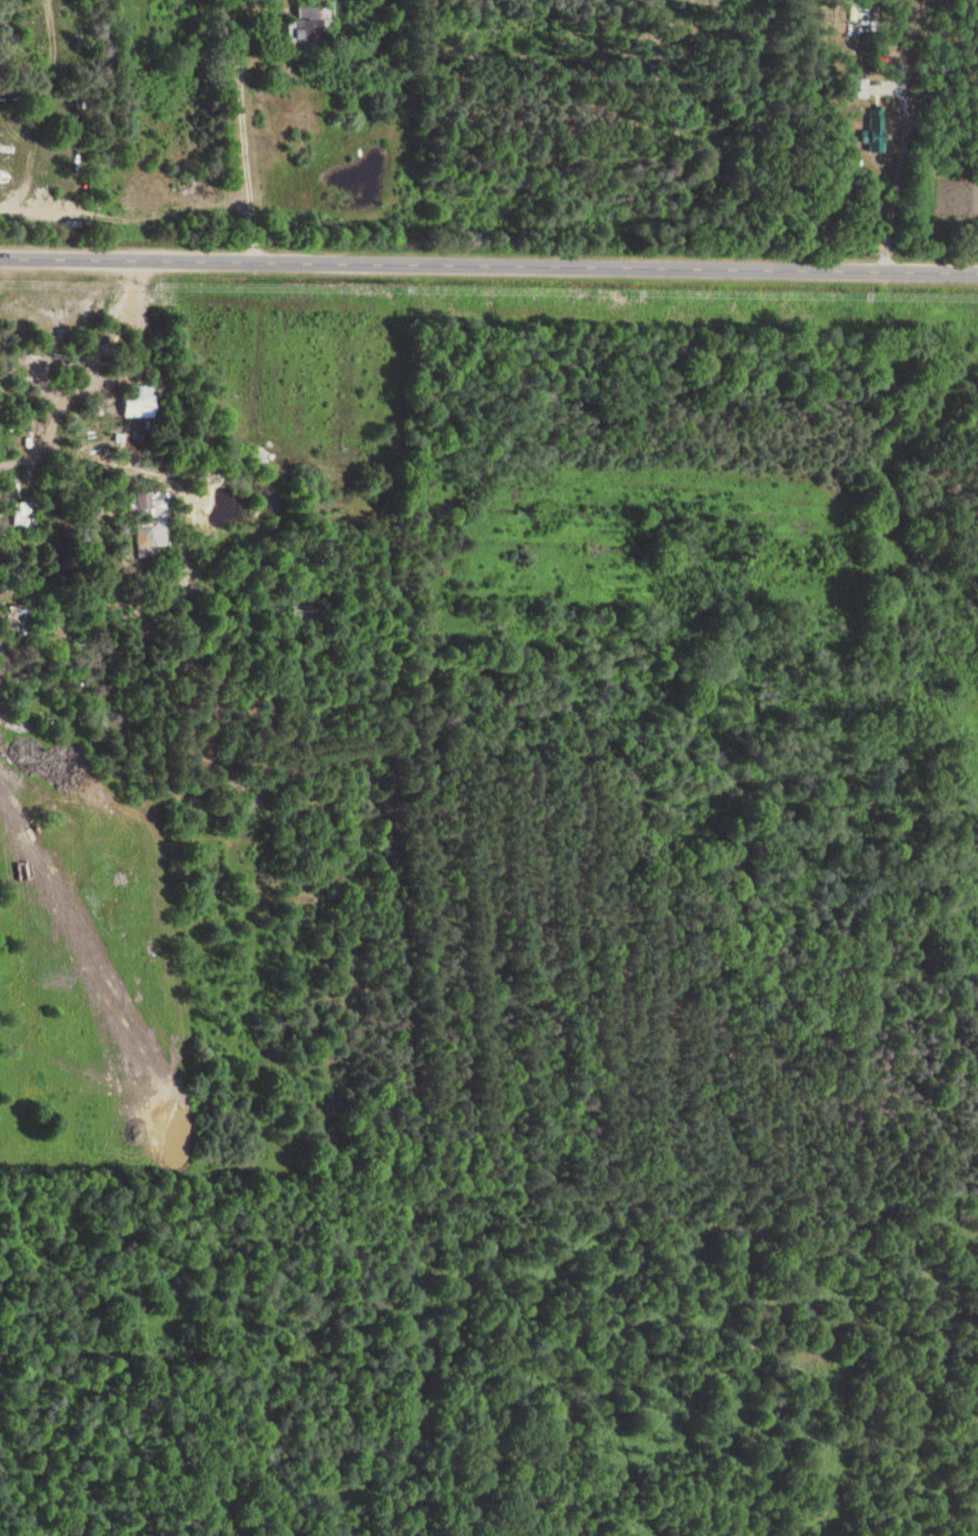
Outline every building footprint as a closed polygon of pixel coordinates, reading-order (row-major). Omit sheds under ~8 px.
[(282,16),(282,47),(318,47),(317,5),(293,6),(294,16),(282,16)] [(845,97),(864,97),(864,78),(845,78),(845,97)] [(880,151),(880,107),(865,107),(865,129),(858,129),(858,151),(880,151)] [(148,417),(149,384),(128,384),(128,394),(119,394),(118,416),(148,417)] [(166,545),(165,490),(132,490),(133,553),(150,553),(150,546),(166,545)] [(32,503),(7,503),(7,528),(32,528),(32,503)]
